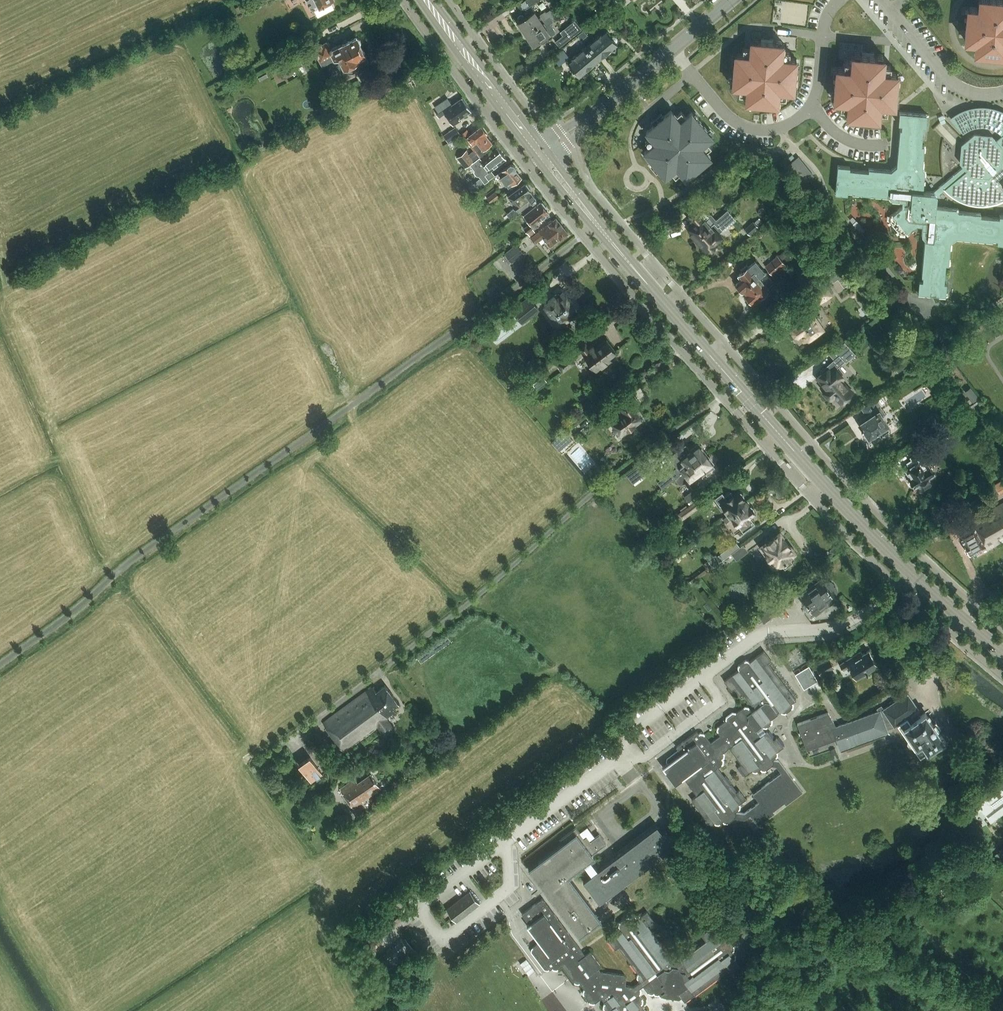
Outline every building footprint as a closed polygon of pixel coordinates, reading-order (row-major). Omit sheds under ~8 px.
[(252,9),(263,3),(261,0),(249,0),(247,1),(252,9)] [(312,9),(313,8),(318,16),(335,7),(332,0),(308,0),(312,9)] [(539,16),(535,10),(531,5),(538,0),(520,0),(519,3),(522,7),(527,8),(531,13),(526,17),(525,15),(524,15),(523,14),(522,14),(521,15),(520,16),(519,18),(519,20),(520,21),(519,21),(519,22),(519,25),(521,28),(523,28),(526,33),(545,20),(556,11),(553,8),(547,12),(546,11),(539,16)] [(978,8),(968,7),(965,40),(975,41),(974,51),(1002,54),(1002,0),(979,0),(978,8)] [(554,14),(556,12),(556,11),(545,20),(526,33),(530,37),(529,39),(531,43),(533,42),(534,44),(535,43),(536,44),(538,45),(539,45),(541,44),(542,42),(541,39),(549,34),(554,30),(550,24),(554,21),(558,18),(554,14)] [(564,36),(556,42),(560,47),(583,29),(576,20),(561,32),(564,36)] [(584,31),(578,36),(582,40),(588,35),(584,31)] [(587,46),(598,59),(604,54),(605,56),(611,52),(609,50),(617,43),(616,42),(618,40),(618,38),(616,36),(614,36),(613,36),(612,37),(607,31),(603,34),(601,33),(596,37),(597,38),(587,46)] [(351,71),(353,71),(358,68),(360,64),(357,60),(359,59),(359,58),(366,55),(360,44),(361,41),(360,38),(358,37),(357,37),(356,36),(342,43),(331,48),(327,40),(314,47),(322,64),(332,59),(334,61),(340,58),(344,66),(346,66),(348,70),(351,71)] [(735,53),(732,86),(740,87),(739,94),(746,94),(746,102),(778,105),(779,97),(786,98),(787,91),(794,91),(797,59),(790,58),(790,51),(783,50),(784,43),(770,42),(770,44),(765,44),(765,42),(751,40),(751,48),(743,47),(743,54),(735,53)] [(592,64),(598,59),(587,46),(578,54),(577,53),(572,57),(573,59),(569,63),(574,69),(573,71),(573,73),(574,75),(576,75),(578,74),(579,75),(586,69),(588,71),(594,66),(592,64)] [(563,49),(553,57),(557,63),(562,59),(564,62),(569,57),(563,49)] [(831,64),(828,97),(836,97),(835,105),(842,105),(842,112),(874,115),(875,108),(882,109),(883,101),(890,102),(893,70),(886,69),(886,62),(879,61),(879,54),(866,53),(866,55),(861,55),(861,52),(847,51),(846,58),(839,58),(839,65),(831,64)] [(435,106),(439,111),(436,113),(439,117),(442,115),(446,113),(454,124),(462,119),(461,117),(471,110),(462,97),(452,104),(448,98),(435,106)] [(650,147),(644,152),(665,177),(671,172),(675,178),(681,173),(686,179),(711,158),(706,152),(712,148),(707,142),(713,137),(692,112),(686,117),(681,111),(676,116),(671,110),(661,119),(662,121),(658,124),(657,122),(646,131),(651,137),(645,141),(650,147)] [(950,242),(956,237),(993,240),(993,239),(998,239),(998,242),(1002,242),(1002,215),(999,214),(999,218),(980,216),(981,213),(958,211),(956,208),(935,207),(936,196),(945,190),(952,195),(960,199),(969,202),(977,203),(986,203),(995,202),(1002,199),(1002,149),(1001,150),(991,139),(976,137),(968,144),(965,147),(963,162),(967,167),(933,192),(922,191),(924,171),(922,167),(924,146),(922,145),(924,126),(926,126),(927,115),(900,112),(899,124),(903,124),(902,130),(900,129),(897,166),(891,171),(869,169),(869,171),(850,170),(850,167),(838,166),(836,193),(847,194),(848,190),(853,191),(853,192),(889,196),(893,200),(902,201),(902,206),(890,215),(890,221),(900,233),(906,233),(917,224),(924,224),(923,236),(925,239),(922,276),(923,276),(923,281),(920,281),(919,292),(946,294),(947,283),(944,283),(946,263),(948,264),(950,242)] [(465,137),(474,149),(469,153),(466,150),(457,157),(465,167),(470,164),(475,160),(479,156),(480,156),(486,151),(484,148),(492,141),(486,133),(487,133),(481,125),(471,133),(467,129),(462,133),(465,137)] [(456,126),(444,134),(449,142),(461,133),(456,126)] [(477,175),(479,176),(484,182),(495,175),(490,170),(506,157),(498,147),(482,160),(479,156),(475,160),(470,164),(474,170),(474,172),(477,175)] [(804,184),(813,176),(798,157),(789,165),(804,184)] [(512,164),(511,163),(498,172),(508,186),(521,177),(516,169),(516,166),(514,163),(512,164)] [(512,186),(507,191),(509,193),(508,194),(518,207),(515,209),(514,207),(507,213),(512,219),(521,211),(520,209),(536,197),(535,196),(536,194),(532,189),(533,188),(526,179),(514,189),(512,186)] [(707,186),(698,194),(703,200),(712,192),(707,186)] [(496,190),(487,197),(491,202),(500,196),(496,190)] [(532,222),(525,228),(526,229),(529,233),(534,229),(533,228),(543,220),(541,218),(550,211),(541,199),(524,213),(532,222)] [(705,202),(688,216),(694,224),(690,228),(692,230),(690,232),(689,233),(693,237),(694,237),(695,238),(714,222),(718,219),(713,213),(711,213),(708,216),(704,211),(709,207),(705,202)] [(722,232),(738,219),(729,209),(718,219),(714,222),(695,238),(706,250),(708,248),(709,250),(711,250),(713,248),(714,245),(713,244),(721,237),(719,235),(722,232)] [(539,230),(537,228),(529,234),(531,237),(535,242),(539,240),(542,243),(546,240),(550,246),(568,232),(556,217),(539,230)] [(760,217),(755,221),(759,225),(764,221),(760,217)] [(755,220),(746,228),(752,235),(761,228),(759,225),(755,221),(755,220)] [(517,244),(505,253),(512,261),(524,252),(517,244)] [(765,267),(769,271),(781,260),(777,256),(765,267)] [(769,271),(766,273),(765,274),(760,279),(758,277),(743,291),(747,296),(746,298),(749,300),(751,301),(752,302),(757,297),(757,298),(769,288),(768,287),(773,282),(768,276),(771,273),(773,275),(785,265),(781,260),(769,271)] [(760,279),(765,274),(766,273),(755,261),(749,266),(748,267),(746,264),(740,270),(742,272),(739,275),(742,278),(736,283),(737,284),(737,287),(739,290),(741,289),(743,291),(758,277),(760,279)] [(899,265),(895,269),(899,273),(903,270),(899,265)] [(833,271),(824,277),(827,281),(832,278),(834,281),(838,278),(833,271)] [(831,295),(823,284),(812,292),(820,303),(831,295)] [(555,295),(556,295),(545,303),(560,323),(565,319),(567,319),(569,317),(570,315),(577,310),(573,304),(573,302),(570,298),(568,298),(564,292),(560,294),(559,293),(556,293),(555,295)] [(531,296),(513,310),(523,323),(541,309),(531,296)] [(817,331),(821,329),(818,324),(821,322),(822,318),(819,315),(816,315),(813,317),(810,312),(806,315),(795,322),(797,325),(793,328),(792,332),(794,335),(798,336),(799,335),(803,341),(807,338),(808,339),(818,332),(817,331)] [(499,317),(493,321),(497,327),(503,323),(499,317)] [(586,342),(558,363),(563,370),(585,354),(597,370),(611,359),(609,356),(615,351),(606,338),(596,346),(594,342),(589,346),(586,342)] [(854,349),(846,340),(835,348),(844,358),(854,349)] [(837,380),(839,378),(842,376),(836,369),(845,360),(840,354),(820,371),(822,373),(817,377),(826,388),(824,390),(831,398),(835,394),(841,401),(852,392),(845,384),(842,387),(837,380)] [(544,376),(533,384),(537,389),(548,381),(544,376)] [(970,387),(965,391),(973,401),(978,397),(970,387)] [(637,412),(633,407),(640,402),(634,393),(619,404),(622,408),(620,410),(621,411),(612,419),(615,423),(614,425),(617,429),(619,429),(622,432),(630,427),(632,427),(635,425),(636,422),(641,418),(640,416),(641,414),(639,412),(637,412)] [(864,417),(858,421),(869,437),(880,430),(883,434),(889,430),(886,425),(888,424),(882,416),(885,414),(875,398),(861,407),(865,413),(862,415),(864,417)] [(932,414),(922,420),(929,430),(939,423),(932,414)] [(931,437),(936,443),(948,436),(949,437),(961,429),(955,421),(943,429),(931,437)] [(565,430),(552,442),(560,451),(573,439),(565,430)] [(663,487),(676,477),(707,454),(703,449),(704,447),(702,445),(700,445),(699,443),(677,459),(681,465),(679,466),(682,469),(680,471),(677,469),(660,482),(663,487)] [(911,476),(909,477),(910,478),(909,482),(911,486),(914,486),(915,486),(921,482),(925,488),(931,484),(928,479),(935,474),(929,464),(927,466),(925,463),(929,461),(926,458),(928,457),(924,450),(919,454),(918,453),(911,457),(912,458),(908,461),(910,464),(905,467),(911,476)] [(712,463),(713,462),(707,454),(676,477),(681,484),(687,480),(686,479),(688,478),(689,480),(694,476),(696,480),(714,466),(712,463)] [(647,460),(635,469),(641,477),(653,468),(647,460)] [(694,490),(685,497),(690,502),(699,495),(694,490)] [(734,494),(730,490),(724,494),(722,491),(715,497),(720,504),(722,502),(727,509),(724,511),(727,514),(746,501),(743,496),(744,495),(740,491),(739,492),(738,490),(734,494)] [(682,520),(701,506),(697,500),(677,513),(682,520)] [(749,515),(754,511),(753,510),(754,509),(751,505),(750,505),(746,501),(727,514),(722,518),(725,522),(730,518),(730,519),(732,517),(740,527),(742,531),(754,522),(752,519),(749,515)] [(959,532),(966,544),(965,544),(965,545),(964,548),(966,551),(969,552),(970,554),(985,545),(987,549),(1002,540),(1002,503),(971,521),(974,525),(959,532)] [(789,555),(795,551),(794,550),(794,548),(791,545),(790,545),(780,532),(761,546),(776,565),(781,561),(785,566),(793,560),(789,555)] [(733,553),(741,547),(737,542),(719,556),(717,554),(709,561),(714,568),(733,553)] [(743,546),(741,547),(733,553),(736,558),(738,561),(748,553),(743,546)] [(806,606),(834,585),(834,584),(832,582),(830,581),(827,582),(825,583),(822,579),(800,594),(805,600),(802,602),(805,606),(805,605),(806,606)] [(835,586),(834,585),(806,606),(806,607),(809,611),(811,609),(815,615),(837,599),(834,595),(836,593),(837,591),(837,588),(836,586),(835,586)] [(725,628),(717,634),(721,640),(729,634),(725,628)] [(717,730),(720,735),(711,742),(705,734),(704,733),(700,732),(699,733),(697,731),(676,746),(681,753),(663,766),(675,783),(684,777),(697,795),(691,799),(704,815),(701,818),(708,827),(714,822),(715,824),(719,824),(723,821),(724,822),(727,822),(729,821),(729,822),(735,817),(743,818),(748,814),(756,824),(773,812),(771,810),(783,801),(784,803),(802,791),(780,761),(778,759),(774,758),(777,756),(778,752),(777,751),(784,746),(777,737),(774,739),(767,731),(761,736),(756,729),(762,725),(763,726),(766,727),(772,723),(772,719),(771,718),(781,711),(782,712),(785,713),(792,708),(793,707),(793,703),(793,702),(796,699),(768,662),(772,660),(764,650),(750,661),(749,660),(745,659),(744,660),(739,664),(738,665),(738,668),(739,669),(724,680),(731,690),(735,687),(741,697),(745,694),(752,704),(753,703),(756,708),(752,711),(748,706),(745,706),(717,726),(717,730)] [(856,677),(865,672),(869,670),(869,669),(878,664),(872,655),(874,655),(870,650),(863,654),(861,651),(841,664),(844,670),(850,666),(856,677)] [(830,659),(817,666),(822,675),(835,667),(830,659)] [(818,680),(809,665),(795,673),(804,688),(809,685),(818,680)] [(818,680),(809,685),(813,692),(822,687),(818,680)] [(377,691),(374,686),(324,722),(345,751),(378,727),(385,737),(395,729),(386,718),(392,714),(394,715),(397,713),(393,707),(399,703),(386,684),(377,691)] [(911,746),(914,747),(921,756),(945,740),(936,727),(939,726),(934,719),(931,721),(925,712),(920,716),(917,711),(919,709),(905,689),(896,696),(898,699),(884,709),(881,704),(876,707),(878,712),(843,724),(836,726),(828,712),(797,723),(807,749),(836,738),(840,748),(850,745),(889,731),(887,727),(894,724),(895,727),(899,724),(909,739),(908,742),(911,746)] [(323,773),(310,754),(298,763),(312,782),(323,773)] [(359,782),(356,778),(341,789),(354,808),(364,801),(363,800),(378,790),(368,775),(359,782)] [(987,802),(980,807),(991,822),(1002,813),(1002,778),(981,794),(987,802)] [(561,838),(564,842),(529,868),(579,935),(600,919),(568,876),(584,864),(592,873),(583,880),(599,901),(672,847),(670,844),(675,840),(666,828),(662,831),(657,824),(597,869),(590,859),(594,857),(592,854),(606,843),(599,834),(590,840),(586,836),(584,837),(576,827),(561,838)] [(470,890),(447,909),(458,922),(480,903),(470,890)] [(646,1010),(641,1004),(643,1003),(643,999),(639,994),(641,993),(641,989),(640,988),(643,985),(648,992),(649,993),(652,993),(654,992),(655,994),(658,994),(659,996),(660,995),(662,993),(664,995),(679,997),(681,996),(685,1001),(727,969),(730,973),(739,966),(734,959),(735,958),(736,955),(733,950),(734,949),(734,946),(733,945),(734,945),(729,938),(729,939),(728,937),(725,937),(723,938),(720,934),(717,933),(716,934),(711,927),(701,934),(706,941),(682,959),(681,959),(680,958),(674,957),(673,958),(672,957),(672,958),(647,925),(654,920),(647,911),(640,916),(639,914),(636,914),(632,917),(631,916),(628,915),(626,916),(620,921),(619,922),(618,925),(619,927),(615,930),(614,933),(615,934),(609,939),(615,949),(619,946),(639,972),(637,973),(637,977),(640,981),(634,986),(625,985),(626,976),(625,974),(601,971),(598,967),(602,965),(591,950),(585,954),(543,898),(522,913),(529,923),(527,925),(539,941),(533,946),(550,969),(552,967),(553,968),(557,969),(558,968),(562,965),(575,983),(578,983),(580,982),(587,992),(584,994),(589,1001),(592,999),(595,1002),(601,997),(605,1002),(604,1003),(603,1007),(606,1010),(646,1010)] [(390,927),(400,922),(398,918),(388,923),(390,927)] [(377,958),(386,971),(418,950),(409,936),(377,958)] [(520,963),(529,975),(535,971),(526,958),(520,963)]
